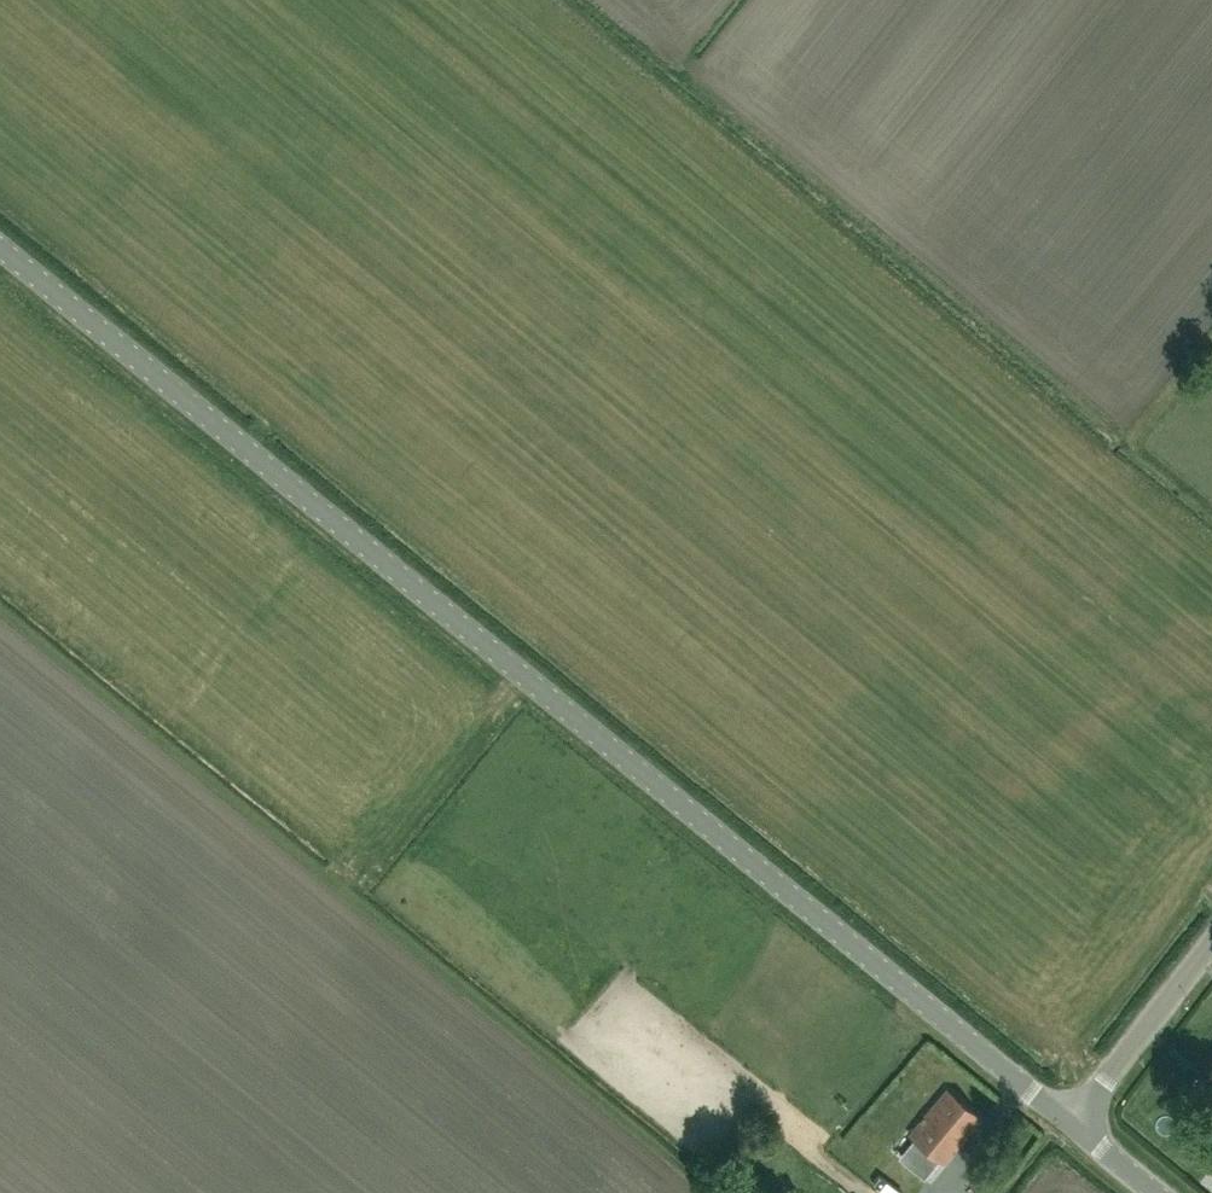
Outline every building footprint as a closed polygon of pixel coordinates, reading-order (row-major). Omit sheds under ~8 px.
[(946,1091),(908,1136),(942,1164),(979,1119),(946,1091)]
